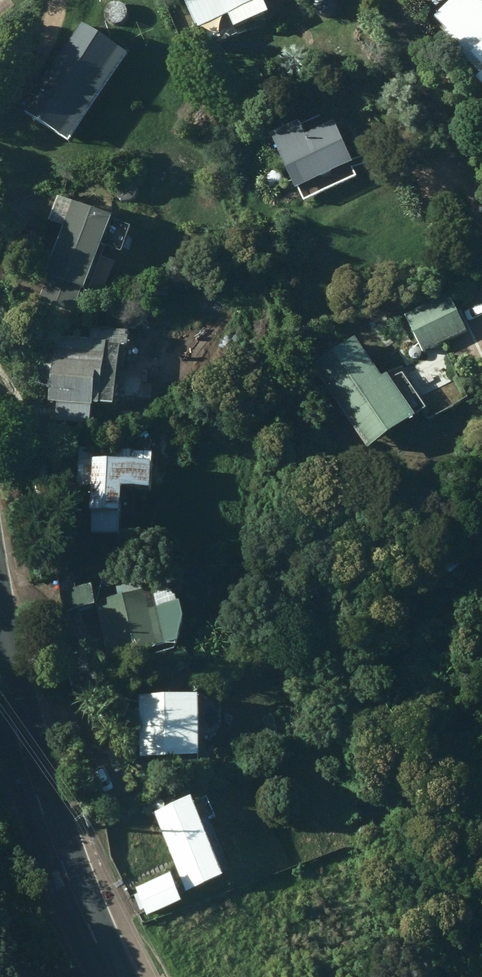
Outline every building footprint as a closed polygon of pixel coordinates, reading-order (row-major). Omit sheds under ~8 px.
[(195,25),(225,12),(231,25),(267,8),(263,0),(184,0),(195,25)] [(427,17),(476,71),(472,75),(481,85),(481,0),(446,0),(427,17)] [(79,19),(35,85),(32,83),(23,96),(26,97),(20,107),(65,137),(124,49),(79,19)] [(292,186),(350,159),(332,119),(303,132),(296,118),(266,131),(292,186)] [(72,310),(107,212),(58,194),(49,216),(62,220),(44,272),(46,273),(37,297),(72,310)] [(423,350),(467,329),(448,292),(406,313),(423,350)] [(53,419),(87,421),(88,399),(109,401),(114,339),(123,340),(124,327),(88,324),(87,337),(52,335),(50,356),(41,355),(41,360),(38,360),(36,382),(48,383),(47,399),(54,400),(53,419)] [(310,365),(365,446),(413,414),(410,410),(421,403),(408,384),(397,392),(384,372),(380,375),(353,335),(310,365)] [(152,449),(78,445),(75,485),(87,485),(86,507),(89,507),(88,530),(116,532),(117,511),(132,513),(134,487),(150,488),(152,449)] [(89,583),(59,590),(64,610),(94,601),(89,583)] [(164,641),(154,605),(145,608),(140,588),(98,599),(102,613),(96,614),(107,656),(164,641)] [(196,753),(194,691),(136,693),(139,755),(196,753)] [(220,873),(188,793),(151,808),(183,887),(220,873)] [(134,886),(146,912),(178,898),(166,872),(134,886)]
